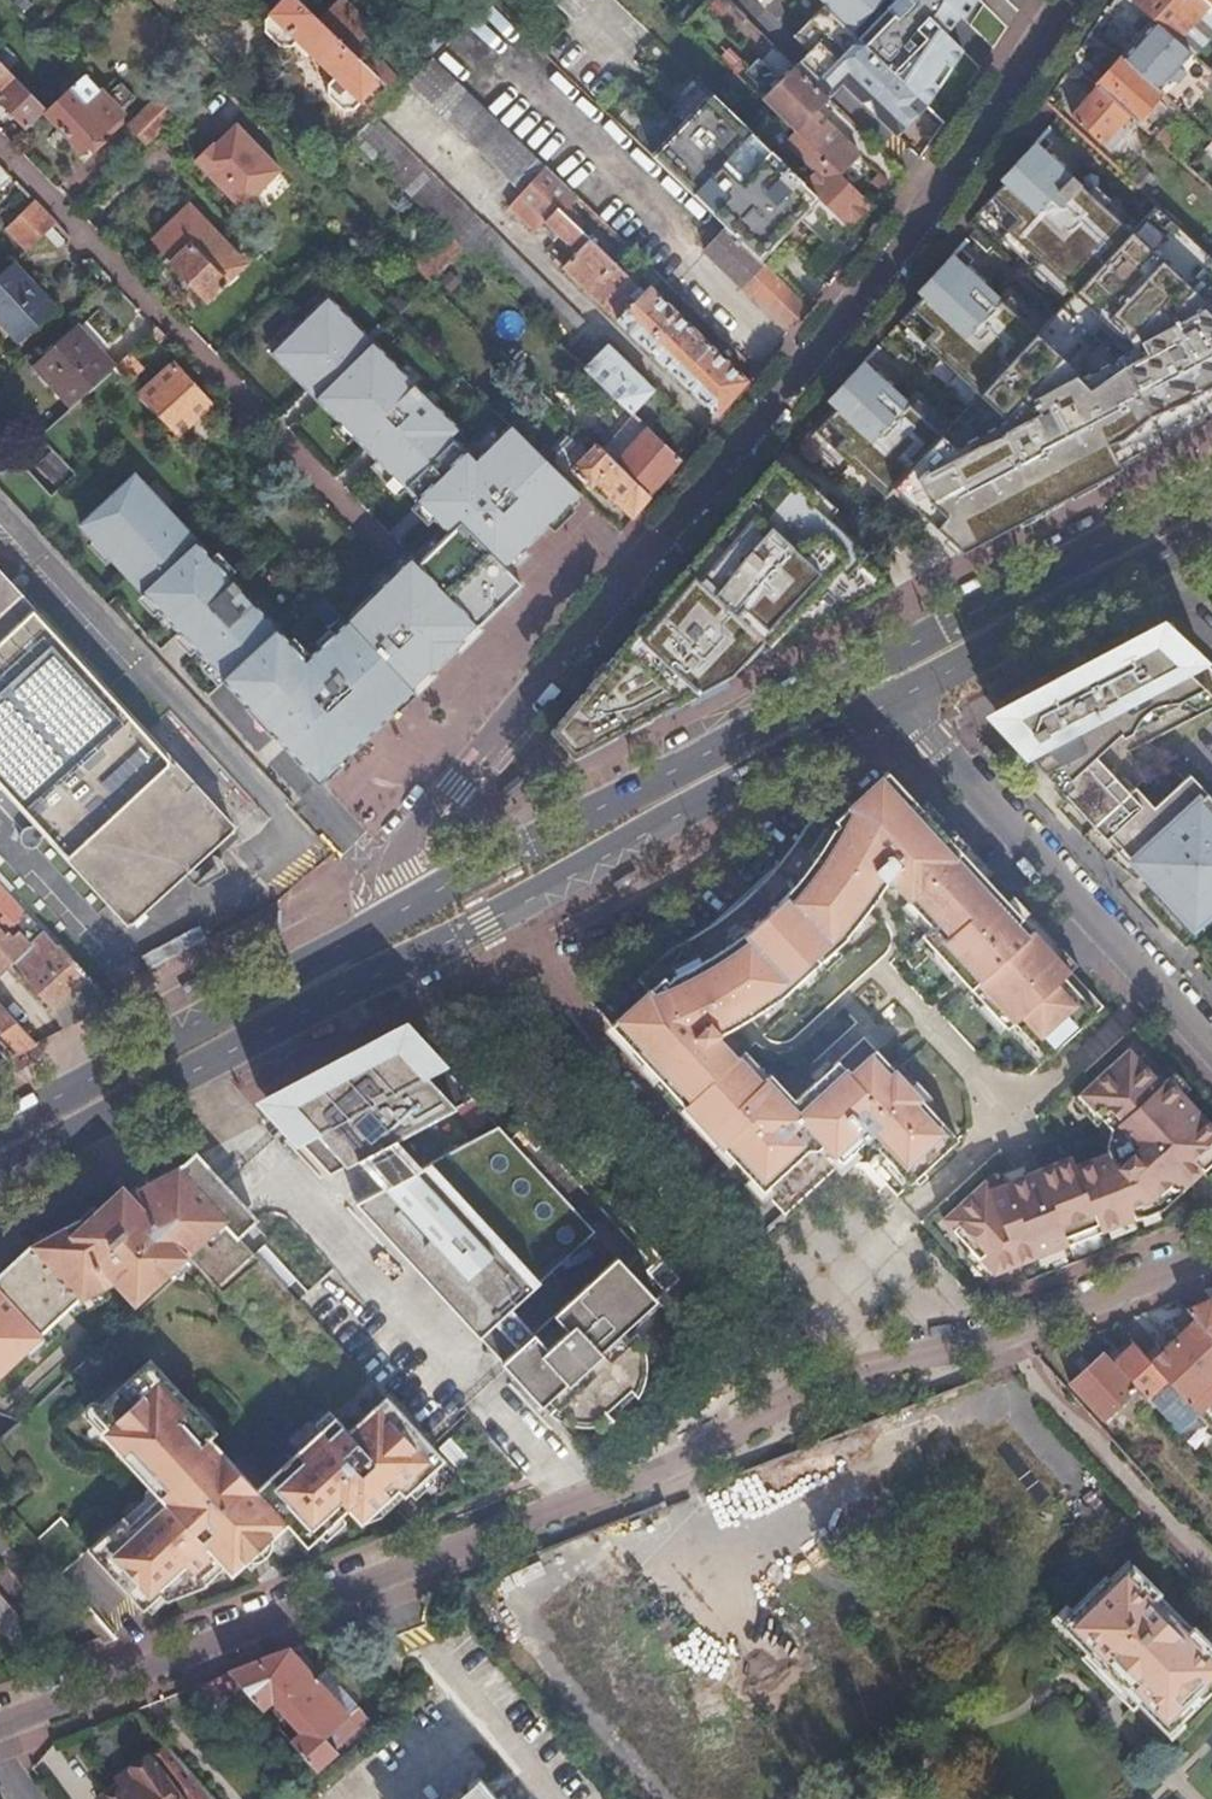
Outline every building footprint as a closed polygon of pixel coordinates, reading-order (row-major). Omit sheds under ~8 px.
[(229,21),(232,17),(216,0),(208,0),(229,21)] [(296,0),(289,0),(268,21),(266,36),(274,43),(285,41),(290,36),(335,80),(328,86),(329,100),(344,115),(354,111),(381,83),(317,20),(296,0)] [(381,83),(388,90),(396,98),(405,89),(358,44),(374,28),(345,0),(337,0),(317,20),(381,83)] [(821,5),(925,106),(962,48),(945,33),(956,14),(960,18),(975,0),(815,0),(821,5)] [(1156,21),(1192,53),(1194,55),(1211,35),(1211,6),(1205,0),(1132,0),(1156,21)] [(925,106),(821,5),(791,34),(807,50),(793,65),(826,96),(840,81),(860,101),(868,98),(874,115),(895,136),(925,106)] [(1156,21),(1122,59),(1157,91),(1169,78),(1172,81),(1177,80),(1183,74),(1182,70),(1179,67),(1192,53),(1156,21)] [(718,414),(747,379),(649,285),(644,290),(581,230),(586,224),(569,208),(578,198),(433,59),(431,61),(409,85),(521,193),(507,207),(534,233),(544,222),(575,252),(562,266),(718,414)] [(1122,59),(1099,84),(1132,114),(1148,128),(1152,124),(1147,119),(1161,102),(1156,98),(1160,94),(1157,91),(1122,59)] [(15,77),(0,61),(0,92),(15,77)] [(826,96),(793,65),(780,78),(761,98),(794,129),(841,175),(859,156),(812,110),(826,96)] [(766,66),(748,85),(761,98),(780,78),(766,66)] [(83,73),(82,75),(46,108),(43,111),(81,152),(122,113),(83,73)] [(803,180),(695,76),(634,140),(686,188),(725,227),(758,257),(818,195),(803,180)] [(0,92),(0,101),(26,128),(43,111),(46,108),(15,77),(0,92)] [(1132,114),(1099,84),(1074,113),(1111,148),(1128,130),(1122,124),(1132,114)] [(146,144),(186,105),(168,85),(127,125),(146,144)] [(374,121),(396,98),(388,90),(367,113),(374,121)] [(485,229),(374,121),(354,143),(450,239),(460,249),(472,261),(483,250),(571,335),(583,321),(487,227),(485,229)] [(211,143),(194,160),(240,207),(279,170),(235,125),(213,145),(211,143)] [(850,226),(871,204),(841,175),(794,129),(785,138),(806,159),(819,165),(803,180),(818,195),(850,226)] [(816,431),(886,493),(894,484),(965,552),(1211,419),(1211,253),(1157,202),(1133,229),(1035,139),(1001,176),(1005,180),(981,205),(1074,291),(1037,332),(951,252),(917,289),(923,295),(900,319),(980,394),(943,434),(863,360),(826,398),(836,407),(816,431)] [(0,165),(0,186),(11,176),(5,170),(0,165)] [(1143,165),(1131,178),(1145,190),(1157,178),(1143,165)] [(24,250),(55,222),(36,202),(33,200),(3,227),(24,250)] [(173,259),(169,263),(205,301),(244,265),(188,206),(153,239),(173,259)] [(788,329),(809,305),(758,257),(725,227),(703,249),(788,329)] [(460,249),(450,239),(428,261),(417,273),(418,274),(428,283),(460,249)] [(417,273),(428,261),(422,255),(411,266),(417,273)] [(0,271),(0,319),(16,337),(51,305),(12,261),(0,271)] [(134,477),(81,526),(316,780),(413,688),(470,634),(522,584),(506,567),(582,493),(515,425),(489,450),(495,456),(484,467),(454,437),(461,430),(328,297),(270,353),(441,529),(403,565),(348,619),(346,617),(303,657),(134,477)] [(112,367),(115,365),(77,325),(34,366),(71,405),(112,367)] [(582,367),(628,413),(652,388),(606,344),(582,367)] [(143,369),(128,353),(115,365),(112,367),(128,384),(143,369)] [(171,364),(138,396),(176,436),(210,404),(171,364)] [(669,474),(680,460),(634,418),(630,422),(641,432),(616,462),(652,495),(669,474)] [(585,433),(596,444),(602,439),(590,428),(585,433)] [(644,505),(652,495),(616,462),(596,444),(571,469),(590,487),(595,481),(633,517),(644,505)] [(47,456),(29,476),(48,494),(66,474),(47,456)] [(550,729),(576,758),(897,588),(835,529),(843,519),(775,459),(550,729)] [(130,924),(235,829),(0,576),(0,780),(3,783),(0,785),(0,801),(10,812),(8,814),(6,817),(6,820),(6,823),(7,826),(8,828),(11,830),(14,831),(17,832),(20,831),(23,830),(25,828),(27,826),(28,823),(28,820),(32,816),(130,924)] [(1125,647),(1162,626),(1156,615),(1093,649),(1095,653),(1075,664),(1073,659),(997,700),(1000,713),(1062,680),(1107,657),(1125,647)] [(1167,623),(1162,626),(1125,647),(1107,657),(1062,680),(1000,713),(996,715),(1048,773),(1061,766),(1070,783),(1066,792),(1145,881),(1155,872),(1167,885),(1163,888),(1175,902),(1199,930),(1211,919),(1211,799),(1192,776),(1198,771),(1181,753),(1168,763),(1184,782),(1159,802),(1139,781),(1148,774),(1137,748),(1179,725),(1211,707),(1211,665),(1167,623)] [(1061,766),(1048,773),(1066,792),(1070,783),(1061,766)] [(818,966),(826,959),(846,940),(846,939),(868,911),(865,908),(878,897),(888,881),(907,901),(905,903),(930,929),(920,938),(1007,1030),(1014,1024),(1047,1059),(1104,1006),(886,774),(846,809),(837,799),(804,830),(797,841),(790,852),(784,859),(780,865),(769,878),(761,886),(752,896),(740,906),(716,926),(699,936),(666,955),(633,984),(643,995),(603,1031),(766,1204),(779,1218),(838,1165),(864,1166),(894,1199),(958,1141),(862,1039),(790,1104),(766,1079),(758,1086),(733,1060),(731,1062),(712,1041),(730,1032),(741,1021),(744,1024),(776,1003),(777,1004),(818,966)] [(13,898),(0,884),(0,910),(13,898)] [(1175,902),(1169,909),(1199,940),(1211,928),(1211,919),(1199,930),(1175,902)] [(85,977),(31,918),(16,932),(6,919),(0,924),(0,973),(10,965),(50,1009),(85,977)] [(149,972),(218,935),(212,923),(142,960),(149,972)] [(83,1018),(110,1003),(85,977),(50,1009),(56,1032),(83,1018)] [(36,1042),(0,1004),(0,1032),(18,1052),(27,1047),(36,1042)] [(400,1030),(267,1100),(337,1179),(365,1164),(389,1192),(365,1204),(441,1288),(466,1264),(509,1312),(496,1324),(516,1350),(502,1364),(538,1407),(548,1399),(555,1406),(582,1381),(593,1392),(614,1374),(604,1362),(627,1340),(622,1334),(654,1306),(636,1287),(644,1280),(662,1298),(674,1287),(551,1148),(540,1137),(533,1133),(525,1130),(518,1130),(512,1131),(519,1140),(510,1146),(501,1135),(428,1172),(404,1145),(473,1111),(400,1030)] [(1066,1247),(1069,1246),(1066,1238),(1099,1224),(1102,1233),(1165,1208),(1211,1164),(1211,1121),(1170,1076),(1163,1082),(1130,1047),(1079,1094),(1112,1129),(1107,1148),(1109,1152),(1076,1165),(1072,1156),(1013,1180),(1005,1183),(1005,1185),(993,1190),(985,1181),(941,1221),(993,1277),(1066,1247)] [(34,1250),(78,1299),(81,1301),(113,1283),(134,1306),(187,1257),(242,1206),(199,1156),(170,1173),(152,1181),(134,1197),(130,1193),(96,1212),(84,1223),(80,1220),(46,1239),(34,1250)] [(441,1288),(365,1204),(361,1207),(502,1364),(516,1350),(496,1324),(509,1312),(466,1264),(441,1288)] [(78,1299),(34,1250),(31,1247),(0,1275),(0,1292),(39,1335),(78,1299)] [(1205,1291),(1210,1300),(1204,1303),(1187,1310),(1187,1311),(1197,1322),(1211,1337),(1211,1288),(1205,1291)] [(39,1335),(0,1292),(0,1377),(42,1338),(39,1335)] [(1172,1344),(1210,1382),(1211,1380),(1211,1337),(1197,1322),(1187,1311),(1177,1320),(1187,1331),(1172,1344)] [(632,1337),(627,1340),(604,1362),(614,1374),(593,1392),(582,1381),(555,1406),(546,1414),(552,1417),(558,1420),(564,1422),(572,1424),(578,1425),(585,1425),(592,1423),(597,1422),(602,1419),(598,1414),(623,1392),(628,1397),(633,1390),(636,1384),(638,1377),(639,1370),(640,1365),(639,1360),(638,1355),(637,1350),(635,1344),(632,1337)] [(1141,1353),(1167,1380),(1188,1403),(1200,1392),(1206,1398),(1211,1393),(1211,1384),(1210,1382),(1172,1344),(1163,1353),(1152,1342),(1141,1353)] [(1135,1346),(1115,1363),(1148,1398),(1167,1380),(1141,1353),(1135,1346)] [(1136,1391),(1103,1355),(1073,1383),(1109,1422),(1113,1419),(1109,1414),(1136,1391)] [(117,1533),(112,1526),(83,1553),(141,1611),(157,1595),(163,1601),(200,1586),(194,1579),(214,1562),(221,1569),(228,1576),(241,1563),(270,1535),(281,1525),(302,1545),(320,1528),(339,1509),(354,1494),(365,1505),(392,1479),(410,1460),(425,1446),(364,1383),(328,1417),(315,1405),(278,1441),(282,1444),(242,1482),(204,1447),(207,1443),(193,1430),(197,1426),(130,1359),(82,1407),(78,1404),(76,1404),(73,1404),(71,1405),(69,1407),(67,1409),(67,1412),(67,1415),(68,1418),(86,1435),(84,1437),(138,1492),(148,1502),(117,1533)] [(1168,1404),(1159,1412),(1170,1422),(1178,1415),(1168,1404)] [(417,1467),(410,1460),(392,1479),(397,1485),(417,1467)] [(130,1508),(112,1526),(117,1533),(148,1502),(138,1492),(130,1508)] [(346,1515),(339,1509),(320,1528),(326,1535),(346,1515)] [(270,1535),(241,1563),(248,1570),(277,1543),(270,1535)] [(1085,1643),(1088,1646),(1123,1682),(1142,1701),(1147,1696),(1174,1723),(1181,1716),(1211,1685),(1211,1641),(1194,1622),(1192,1624),(1157,1589),(1159,1587),(1128,1555),(1109,1574),(1106,1571),(1071,1605),(1064,1611),(1090,1638),(1085,1643)] [(194,1579),(200,1586),(221,1569),(214,1562),(194,1579)] [(23,1672),(51,1647),(0,1591),(0,1646),(23,1672)] [(157,1595),(141,1611),(148,1617),(164,1603),(163,1601),(157,1595)] [(1054,1611),(1085,1643),(1090,1638),(1064,1611),(1071,1605),(1066,1600),(1054,1611)] [(1123,1682),(1088,1646),(1082,1653),(1117,1688),(1123,1682)] [(231,1672),(249,1693),(263,1708),(273,1698),(279,1705),(278,1706),(295,1726),(297,1724),(303,1732),(292,1741),(315,1768),(338,1748),(335,1744),(327,1735),(350,1716),(349,1715),(315,1675),(291,1648),(263,1659),(231,1672)] [(325,1667),(315,1675),(349,1715),(359,1706),(325,1667)] [(231,1672),(197,1685),(224,1716),(249,1693),(231,1672)] [(1186,1722),(1181,1716),(1174,1723),(1147,1696),(1142,1701),(1174,1733),(1186,1722)] [(327,1735),(335,1744),(368,1716),(359,1706),(349,1715),(350,1716),(327,1735)] [(174,1749),(154,1763),(148,1755),(130,1768),(136,1775),(101,1798),(217,1798),(174,1749)] [(470,1790),(465,1795),(459,1789),(447,1798),(478,1798),(470,1790)]
